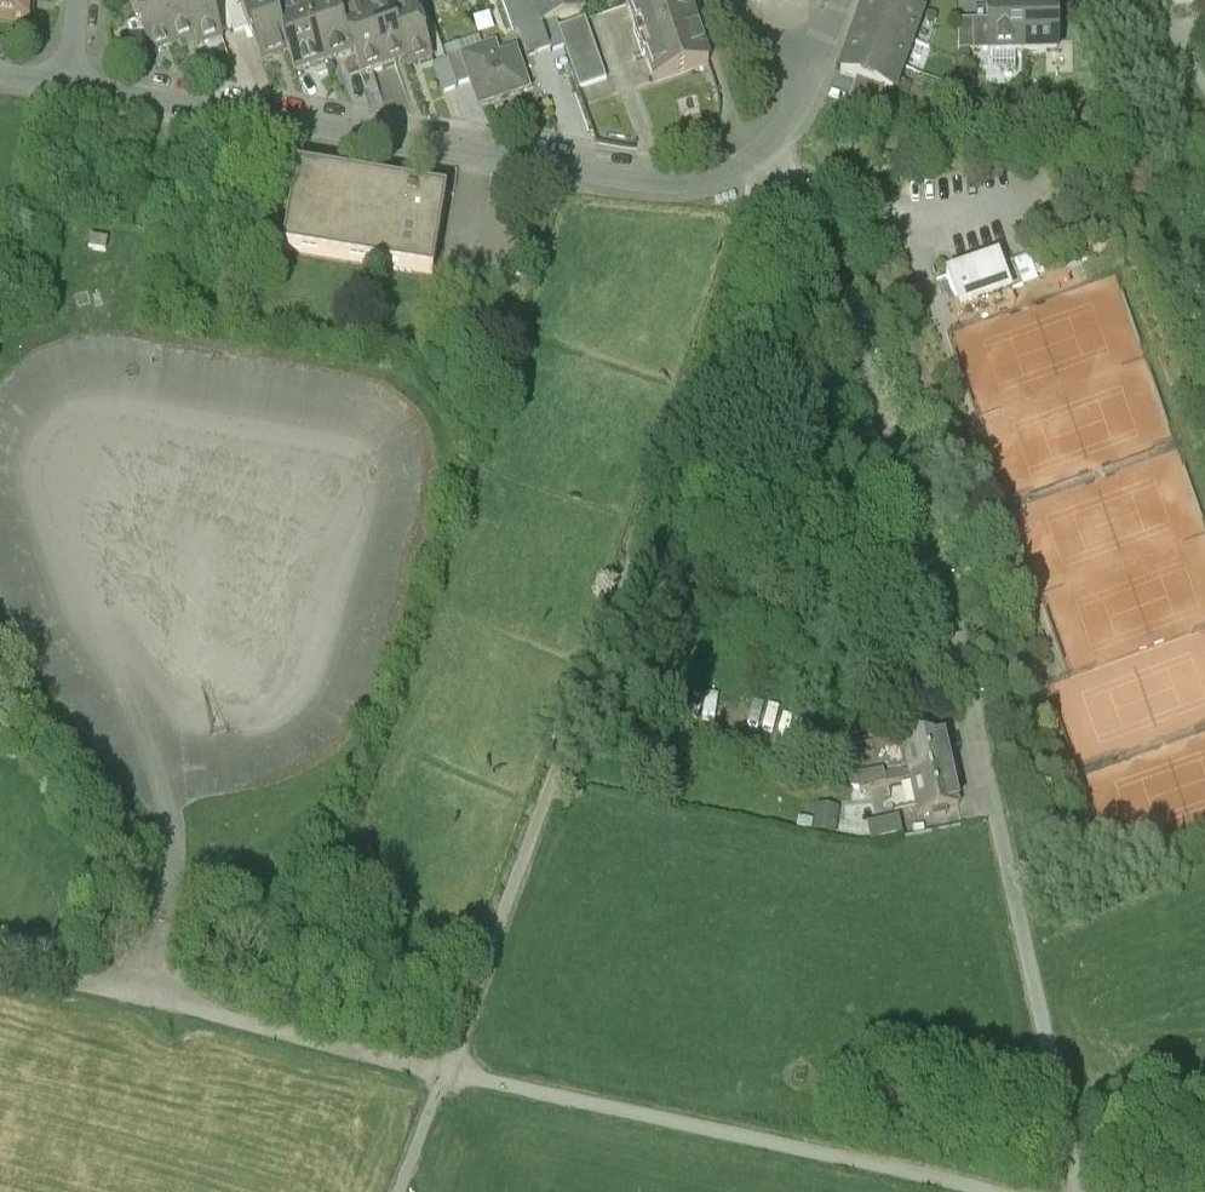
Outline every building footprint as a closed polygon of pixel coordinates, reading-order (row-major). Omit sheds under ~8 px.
[(31,0),(0,0),(0,20),(29,23),(31,0)] [(172,45),(156,0),(130,0),(138,22),(147,49),(149,53),(172,45)] [(195,37),(182,0),(156,0),(172,45),(195,37)] [(195,37),(198,46),(222,38),(219,29),(209,1),(208,0),(182,0),(195,37)] [(209,1),(219,29),(232,25),(224,2),(224,0),(212,0),(209,1)] [(224,2),(232,25),(234,29),(248,25),(239,0),(231,0),(224,2)] [(288,52),(274,12),(270,0),(239,0),(248,25),(260,62),(288,52)] [(303,2),(324,62),(352,52),(341,18),(334,0),(308,0),(303,2)] [(578,0),(502,0),(512,30),(525,26),(535,54),(550,49),(552,52),(563,47),(557,30),(555,23),(582,13),(578,0)] [(653,84),(708,64),(685,0),(641,0),(625,6),(653,84)] [(858,22),(911,41),(920,15),(911,11),(883,1),(881,0),(866,0),(858,22)] [(883,1),(911,11),(915,0),(884,0),(883,1)] [(295,72),(324,62),(303,2),(274,12),(288,52),(295,72)] [(383,66),(405,58),(389,11),(385,2),(363,10),(383,66)] [(1055,2),(1021,3),(1022,51),(1056,50),(1055,2)] [(412,3),(389,11),(405,58),(408,68),(431,60),(412,3)] [(1015,51),(1022,51),(1021,3),(986,3),(986,19),(987,48),(987,52),(990,52),(990,64),(1015,64),(1015,51)] [(360,74),(383,66),(363,10),(341,18),(352,52),(360,74)] [(958,49),(987,48),(986,19),(957,20),(958,49)] [(584,21),(557,30),(563,47),(578,90),(605,79),(584,21)] [(133,54),(147,49),(138,22),(124,27),(133,54)] [(858,22),(849,47),(901,66),(911,41),(858,22)] [(497,45),(462,57),(471,83),(479,106),(527,89),(514,52),(501,56),(497,45)] [(892,92),(901,66),(849,47),(839,73),(855,79),(883,89),(892,92)] [(442,94),(471,83),(462,57),(458,48),(444,53),(447,61),(432,67),(442,94)] [(873,116),(883,89),(855,79),(845,106),(873,116)] [(445,195),(295,170),(282,251),(432,276),(445,195)] [(106,241),(90,239),(89,250),(105,253),(106,241)] [(998,257),(946,276),(955,303),(949,306),(956,327),(1015,306),(1009,290),(1001,267),(998,257)] [(1009,290),(1037,281),(1029,258),(1001,267),(1009,290)] [(899,745),(906,780),(948,771),(941,736),(926,739),(924,733),(911,736),(912,742),(899,745)] [(956,807),(948,771),(906,780),(915,816),(929,813),(930,818),(944,815),(942,810),(956,807)]
